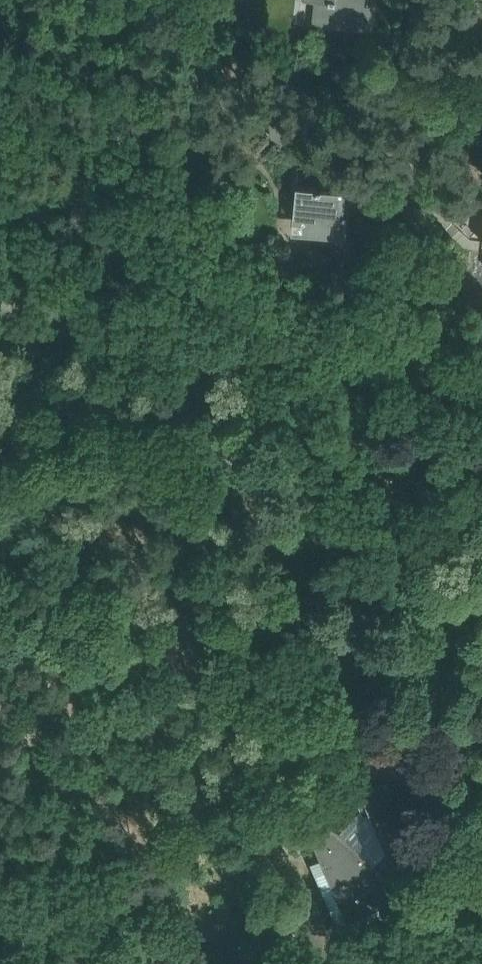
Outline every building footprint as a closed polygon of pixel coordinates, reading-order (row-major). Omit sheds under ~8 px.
[(342,26),(362,28),(365,0),(316,0),(313,22),(342,26)] [(271,133),(288,131),(286,119),(269,121),(271,133)] [(320,188),(315,187),(294,185),(292,212),(294,213),(294,210),(304,211),(302,230),(345,233),(345,236),(346,236),(345,216),(346,216),(346,213),(340,212),(342,192),(320,190),(320,188)] [(331,936),(341,932),(370,920),(383,914),(382,913),(379,914),(376,906),(384,902),(387,901),(390,898),(392,895),(393,892),(393,888),(392,884),(391,881),(389,878),(374,864),(387,850),(412,840),(407,827),(386,779),(353,793),(353,794),(354,793),(361,808),(363,814),(353,824),(344,834),(340,830),(339,829),(334,827),(330,826),(325,827),(320,829),(317,833),(315,837),(314,842),(316,847),(320,857),(325,868),(317,872),(312,860),(310,855),(308,856),(317,877),(337,923),(327,927),(318,904),(316,901),(314,896),(286,924),(322,958),(338,951),(335,944),(332,939),(331,936)]
